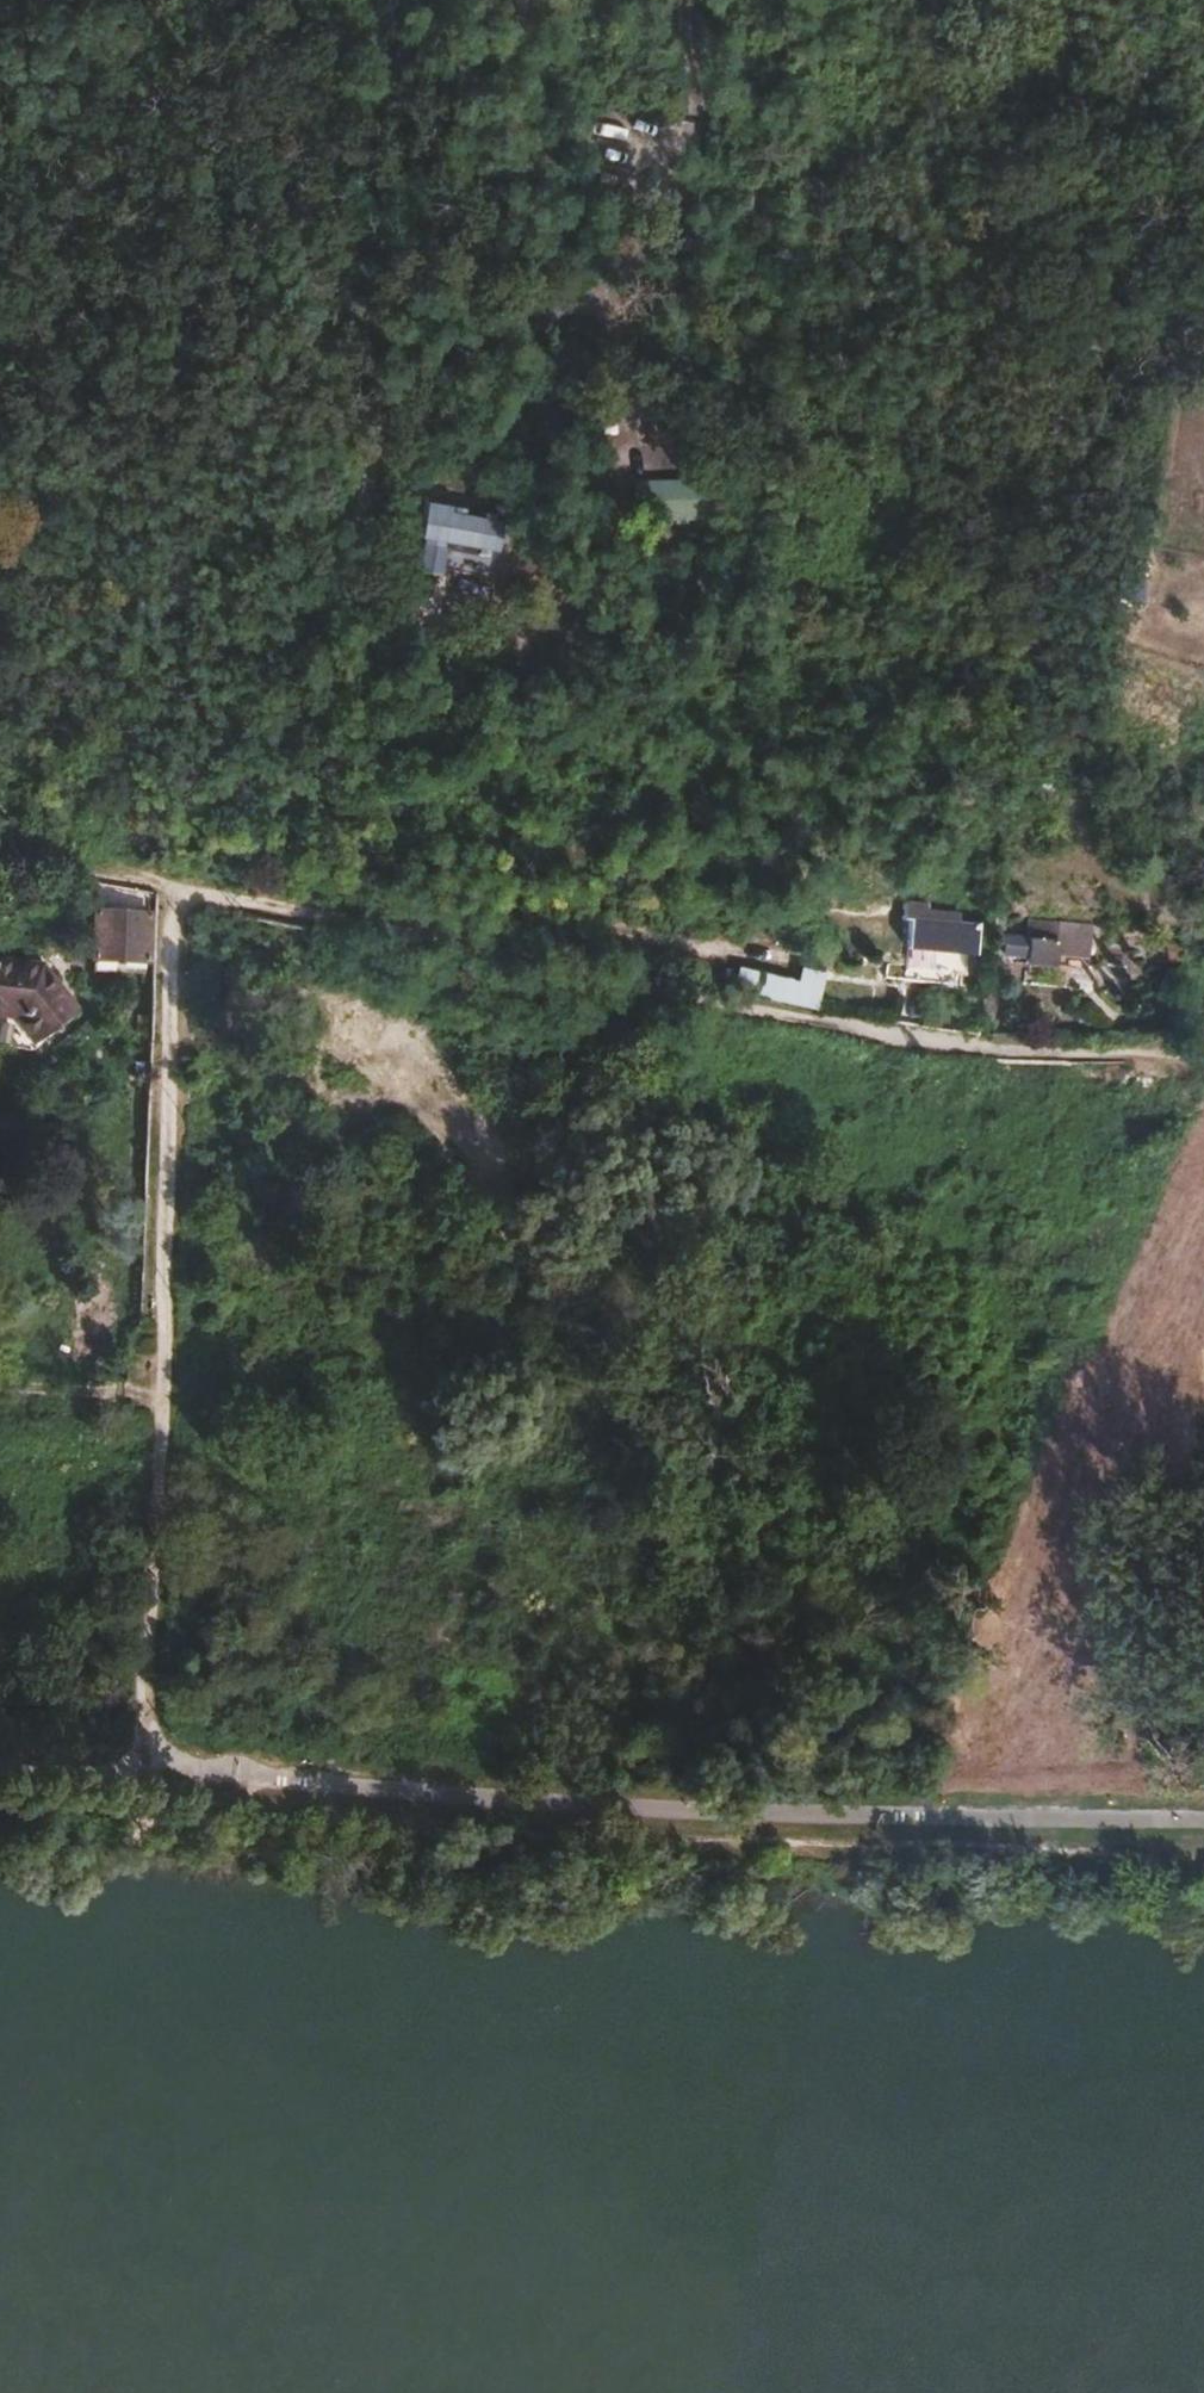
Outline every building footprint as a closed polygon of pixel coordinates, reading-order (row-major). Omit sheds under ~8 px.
[(498,536),(503,514),(426,499),(416,548),(420,549),(415,573),(436,576),(442,554),(483,562),(488,535),(498,536)] [(909,917),(957,922),(958,911),(927,908),(927,902),(906,900),(904,917),(909,917)] [(90,915),(88,962),(144,965),(146,918),(90,915)] [(909,917),(902,978),(939,982),(943,950),(974,953),(977,924),(957,922),(909,917)] [(1027,935),(1003,934),(1002,956),(1028,956),(1027,966),(1056,968),(1057,957),(1088,958),(1090,923),(1028,919),(1027,935)] [(0,966),(0,1014),(4,1015),(36,1039),(63,1003),(19,968),(0,966)] [(737,966),(731,990),(816,1010),(825,972),(800,966),(797,980),(737,966)]
